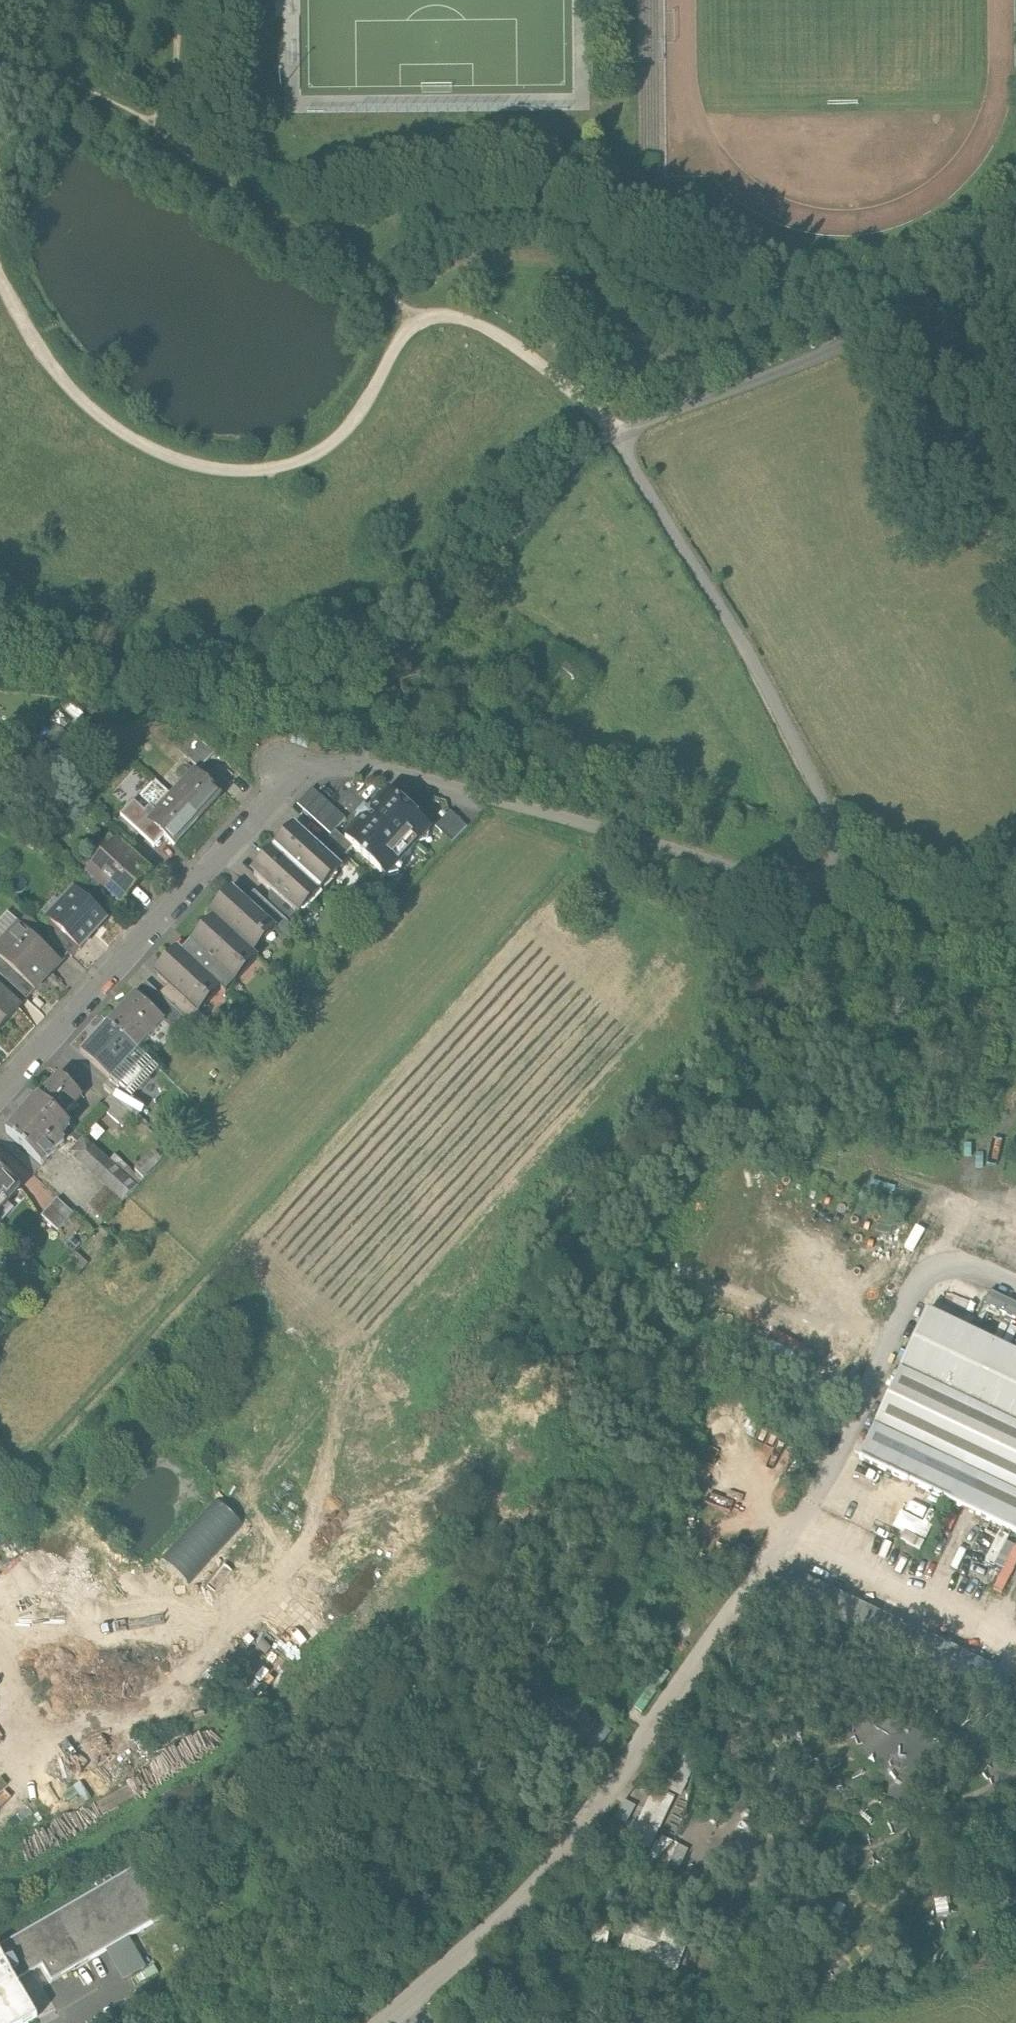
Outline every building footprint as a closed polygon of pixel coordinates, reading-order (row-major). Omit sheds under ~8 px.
[(68,738),(56,729),(46,741),(58,750),(68,738)] [(179,750),(199,769),(215,752),(195,733),(179,750)] [(172,796),(198,819),(221,794),(196,771),(172,796)] [(175,845),(198,819),(172,796),(172,797),(156,783),(142,799),(150,807),(145,812),(134,802),(121,817),(139,833),(155,847),(165,836),(175,845)] [(312,787),(297,803),(331,834),(335,830),(346,818),(312,787)] [(364,819),(346,839),(353,846),(382,872),(394,859),(399,863),(419,842),(413,837),(426,824),(390,791),(372,810),(364,804),(356,813),(364,819)] [(450,811),(435,827),(451,842),(467,826),(450,811)] [(131,842),(139,833),(121,817),(114,826),(131,842)] [(276,851),(318,889),(328,877),(329,878),(334,878),(337,874),(337,870),(336,869),(338,866),(339,865),(322,849),(298,827),(276,851)] [(330,840),(345,854),(353,846),(346,839),(335,830),(331,834),(328,838),(330,840)] [(330,840),(322,849),(339,865),(338,866),(340,868),(349,858),(345,854),(330,840)] [(89,872),(122,902),(150,872),(117,842),(89,872)] [(255,874),(278,896),(296,912),(297,911),(299,909),(300,910),(304,910),(309,905),(308,901),(307,900),(318,889),(276,851),(255,874)] [(217,920),(254,954),(277,930),(273,926),(274,925),(247,899),(237,890),(213,916),(217,920)] [(57,927),(80,948),(106,920),(74,891),(61,905),(64,907),(51,921),(57,927)] [(277,930),(289,941),(299,931),(290,923),(270,905),(255,891),(247,899),(274,925),(273,926),(277,930)] [(270,905),(290,923),(299,913),(297,911),(296,912),(278,896),(270,905)] [(61,963),(38,942),(8,914),(0,923),(0,959),(35,991),(61,963)] [(222,988),(227,992),(259,959),(254,954),(217,920),(194,946),(199,950),(190,959),(222,988)] [(72,957),(80,948),(57,927),(49,936),(69,954),(72,957)] [(61,963),(69,954),(49,936),(47,933),(38,942),(61,963)] [(196,1009),(200,1012),(222,988),(190,959),(182,951),(159,976),(168,985),(195,1010),(196,1009)] [(26,999),(35,991),(0,959),(0,974),(26,999)] [(18,1007),(26,999),(0,974),(0,991),(18,1007)] [(149,984),(138,995),(166,1021),(165,1022),(181,1038),(193,1025),(160,994),(149,984)] [(193,1025),(203,1034),(213,1024),(200,1012),(196,1009),(195,1010),(168,985),(160,994),(193,1025)] [(19,1008),(18,1007),(0,991),(0,1029),(19,1008)] [(136,994),(109,1023),(139,1051),(165,1022),(166,1021),(138,995),(136,994)] [(108,1022),(81,1052),(112,1081),(104,1089),(112,1096),(134,1117),(137,1119),(147,1109),(145,1108),(131,1096),(132,1095),(130,1094),(148,1075),(131,1059),(139,1051),(109,1023),(108,1022)] [(40,1099),(63,1119),(83,1097),(60,1076),(40,1099)] [(112,1096),(101,1108),(124,1128),(134,1117),(112,1096)] [(40,1099),(7,1134),(42,1166),(65,1142),(60,1138),(67,1130),(71,1127),(63,1119),(40,1099)] [(89,1207),(106,1222),(136,1187),(71,1127),(67,1130),(69,1134),(80,1144),(72,1153),(74,1156),(107,1187),(89,1207)] [(20,1189),(0,1171),(0,1211),(20,1189)] [(57,1200),(42,1216),(59,1231),(74,1214),(57,1200)] [(858,1457),(1015,1531),(1015,1358),(1012,1357),(925,1316),(858,1457)] [(787,1566),(777,1586),(998,1691),(1008,1671),(787,1566)] [(650,1680),(639,1698),(646,1704),(658,1686),(650,1680)] [(589,1709),(559,1690),(552,1700),(579,1718),(575,1724),(579,1726),(589,1709)] [(562,1734),(540,1720),(535,1727),(568,1749),(582,1729),(579,1726),(575,1724),(571,1721),(562,1734)] [(672,1808),(678,1810),(693,1768),(674,1761),(668,1776),(676,1780),(669,1799),(654,1795),(628,1843),(652,1854),(672,1808)] [(0,1947),(0,1952),(17,1981),(42,1966),(52,1982),(108,1949),(129,1937),(166,1915),(166,1914),(161,1916),(134,1871),(139,1868),(139,1867),(107,1885),(103,1880),(95,1884),(99,1890),(0,1947)] [(669,1927),(635,1914),(615,1963),(650,1977),(669,1927)] [(129,1937),(108,1949),(125,1980),(147,1968),(129,1937)] [(38,2017),(17,1981),(0,1952),(0,2022),(28,2022),(38,2017)]
